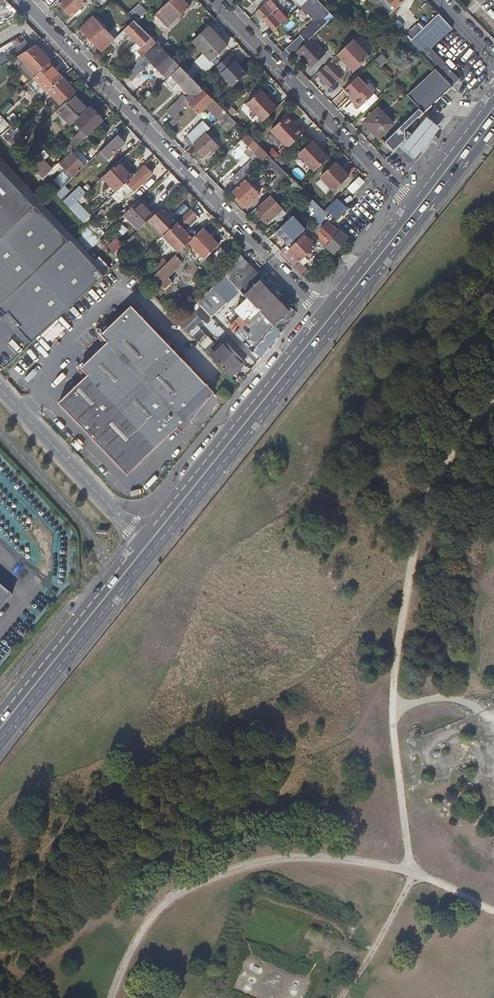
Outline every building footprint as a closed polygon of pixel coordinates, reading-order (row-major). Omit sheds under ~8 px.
[(56,4),(69,17),(84,4),(80,0),(60,0),(56,4)] [(155,15),(167,28),(188,9),(179,0),(171,0),(155,15)] [(267,0),(253,15),(259,20),(261,18),(272,30),(284,19),(279,13),(281,11),(276,6),(275,8),(267,0)] [(317,0),(306,0),(302,4),(313,15),(316,13),(319,16),(303,32),(309,38),(323,26),(333,17),(332,16),(317,0)] [(378,2),(374,6),(384,16),(400,0),(380,0),(378,2)] [(131,12),(138,20),(147,12),(140,4),(131,12)] [(80,30),(101,52),(110,43),(113,40),(92,18),(80,30)] [(134,60),(137,63),(156,44),(133,21),(123,30),(129,37),(140,48),(136,52),(138,56),(134,60)] [(208,27),(192,42),(211,63),(227,48),(208,27)] [(126,40),(129,37),(123,30),(119,34),(126,40)] [(309,38),(303,32),(285,48),(292,56),(296,52),(309,40),(309,38)] [(113,40),(110,43),(116,49),(126,40),(119,34),(113,40)] [(0,48),(0,63),(0,64),(29,47),(22,35),(0,48)] [(309,40),(296,52),(311,68),(324,55),(309,40)] [(351,40),(336,55),(353,72),(369,56),(365,51),(363,52),(351,40)] [(137,63),(124,75),(130,82),(143,70),(142,68),(161,49),(156,44),(137,63)] [(35,75),(48,64),(49,62),(34,47),(18,57),(35,75)] [(163,73),(175,62),(173,61),(163,51),(151,62),(163,73)] [(230,54),(214,69),(232,87),(245,75),(234,62),(236,60),(230,54)] [(380,66),(388,61),(383,54),(376,59),(380,66)] [(24,64),(19,68),(30,79),(34,75),(24,64)] [(47,91),(61,78),(48,64),(35,75),(33,78),(46,92),(47,91)] [(328,65),(323,70),(335,82),(340,77),(328,65)] [(179,67),(165,80),(172,88),(179,82),(191,94),(185,99),(183,97),(167,113),(172,119),(188,104),(202,90),(197,85),(179,67)] [(422,113),(450,86),(433,68),(405,95),(418,110),(422,113)] [(321,72),(317,76),(322,81),(320,83),(324,88),(327,86),(329,88),(334,84),(321,72)] [(72,96),(75,93),(61,78),(47,91),(61,106),(72,96)] [(356,78),(342,91),(347,97),(350,100),(351,104),(357,109),(372,95),(356,78)] [(202,90),(188,104),(198,113),(204,107),(217,121),(225,113),(202,90)] [(259,91),(245,105),(262,122),(278,106),(272,101),(270,102),(259,91)] [(70,126),(74,122),(86,111),(72,96),(61,106),(56,111),(70,126)] [(77,147),(102,123),(89,108),(86,111),(74,122),(83,132),(72,142),(77,147)] [(377,108),(362,122),(378,138),(392,124),(377,108)] [(404,129),(422,113),(418,110),(385,142),(394,150),(405,139),(404,129)] [(225,113),(217,121),(216,122),(226,133),(236,124),(225,113)] [(10,125),(0,115),(0,134),(10,125)] [(285,116),(269,131),(287,149),(304,132),(297,125),(295,127),(285,116)] [(440,127),(427,116),(402,146),(415,157),(440,127)] [(184,137),(192,145),(204,133),(197,125),(184,137)] [(206,133),(192,147),(203,157),(211,150),(213,151),(218,147),(206,133)] [(246,134),(241,139),(247,145),(245,147),(247,149),(249,147),(253,151),(251,153),(257,158),(252,163),(250,161),(242,168),(249,174),(268,155),(246,134)] [(124,144),(117,136),(100,152),(107,160),(124,144)] [(312,140),(296,155),(312,172),(327,158),(316,147),(318,145),(312,140)] [(62,162),(71,153),(67,148),(63,152),(64,153),(59,158),(62,162)] [(73,178),(89,163),(75,149),(71,153),(62,162),(59,164),(73,178)] [(50,173),(53,170),(49,166),(45,169),(39,162),(42,160),(43,161),(48,156),(44,150),(28,166),(42,180),(50,173)] [(107,160),(100,152),(95,157),(101,165),(107,160)] [(40,199),(41,198),(0,156),(0,237),(40,199)] [(116,193),(134,175),(121,161),(102,178),(116,193)] [(334,162),(318,177),(332,191),(348,176),(334,162)] [(297,167),(292,173),(300,181),(305,176),(297,167)] [(249,174),(242,168),(237,173),(243,179),(249,174)] [(145,169),(127,187),(132,192),(151,174),(145,169)] [(271,194),(283,183),(289,177),(283,171),(265,188),(271,194)] [(56,195),(63,188),(50,173),(42,180),(51,189),(56,195)] [(229,181),(235,188),(243,179),(237,173),(229,181)] [(297,189),(299,187),(289,177),(283,183),(290,190),(294,187),(297,189)] [(244,180),(231,193),(245,207),(257,194),(244,180)] [(56,195),(60,199),(69,191),(65,186),(63,188),(56,195)] [(63,202),(69,209),(85,194),(79,188),(63,202)] [(347,189),(335,200),(341,206),(352,195),(347,189)] [(269,196),(254,211),(266,223),(281,209),(269,196)] [(31,341),(71,303),(106,270),(73,235),(40,199),(0,237),(0,310),(5,315),(8,312),(21,325),(18,328),(31,341)] [(334,200),(325,209),(333,217),(342,209),(334,200)] [(146,223),(153,216),(147,210),(146,211),(137,202),(123,216),(137,231),(146,223)] [(322,223),(329,216),(314,202),(308,207),(322,222),(322,223)] [(184,205),(175,214),(180,218),(188,208),(184,205)] [(175,225),(177,223),(162,208),(153,216),(146,223),(161,237),(175,225)] [(292,215),(299,222),(305,215),(298,209),(292,215)] [(190,212),(177,223),(183,228),(195,217),(190,212)] [(296,237),(305,229),(299,222),(292,215),(285,222),(294,230),(291,232),(296,237)] [(332,219),(329,216),(322,223),(322,222),(311,234),(325,247),(340,233),(329,221),(332,219)] [(188,244),(191,240),(175,225),(161,237),(160,239),(176,254),(181,250),(188,244)] [(218,246),(202,230),(191,240),(188,244),(195,251),(193,253),(198,258),(199,256),(204,260),(218,246)] [(340,233),(325,247),(333,254),(346,239),(340,233)] [(279,252),(293,266),(314,246),(304,235),(289,249),(286,246),(279,252)] [(113,253),(122,246),(116,238),(106,245),(113,253)] [(187,256),(181,250),(176,254),(175,256),(180,262),(187,256)] [(175,256),(152,278),(165,291),(173,284),(168,278),(182,264),(180,262),(175,256)] [(244,296),(263,278),(243,259),(240,261),(236,257),(221,272),(244,296)] [(272,326),(280,333),(299,309),(266,275),(263,278),(244,296),(247,300),(254,306),(257,310),(272,326)] [(215,286),(198,302),(211,317),(229,301),(215,286)] [(254,306),(247,300),(241,306),(247,312),(254,306)] [(197,303),(188,312),(197,322),(205,313),(197,303)] [(245,314),(249,318),(257,310),(254,306),(247,312),(245,314)] [(109,343),(184,423),(211,392),(176,354),(176,353),(177,349),(168,340),(165,340),(163,341),(132,307),(101,335),(109,343)] [(251,351),(272,326),(257,310),(249,318),(244,322),(242,320),(237,325),(239,328),(234,333),(251,351)] [(187,332),(195,325),(197,322),(188,312),(177,322),(187,332)] [(187,332),(228,376),(243,362),(225,342),(218,349),(195,325),(187,332)] [(168,441),(184,423),(109,343),(81,368),(87,376),(58,402),(124,474),(164,437),(168,441)] [(221,389),(215,395),(221,402),(228,396),(221,389)] [(0,585),(0,602),(8,593),(0,585)]
